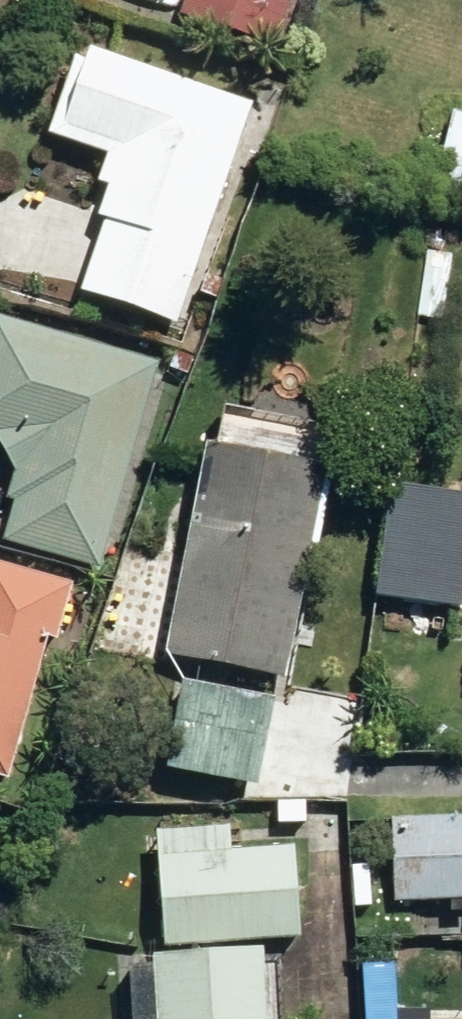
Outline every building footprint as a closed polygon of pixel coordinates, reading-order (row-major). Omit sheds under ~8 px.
[(270,53),(289,0),(183,0),(176,20),(270,53)] [(78,297),(174,331),(250,112),(93,56),(88,69),(75,64),(49,141),(105,161),(96,188),(107,192),(96,225),(103,226),(78,297)] [(461,212),(461,120),(444,115),(421,201),(461,212)] [(196,299),(211,305),(219,286),(203,280),(196,299)] [(86,575),(149,367),(0,322),(0,471),(3,476),(0,485),(0,504),(1,505),(0,508),(0,549),(86,575)] [(153,659),(270,683),(315,473),(198,448),(153,659)] [(449,612),(461,500),(375,490),(362,602),(449,612)] [(40,641),(50,644),(66,590),(0,570),(0,779),(40,641)] [(150,773),(244,794),(262,704),(168,685),(150,773)] [(261,809),(261,831),(289,830),(288,808),(261,809)] [(461,905),(461,822),(388,823),(390,906),(461,905)] [(144,839),(151,952),(289,943),(284,854),(219,857),(219,835),(144,839)] [(255,956),(143,963),(144,973),(117,974),(119,1018),(259,1018),(255,956)] [(357,1018),(391,1018),(390,1007),(357,1009),(357,1018)]
